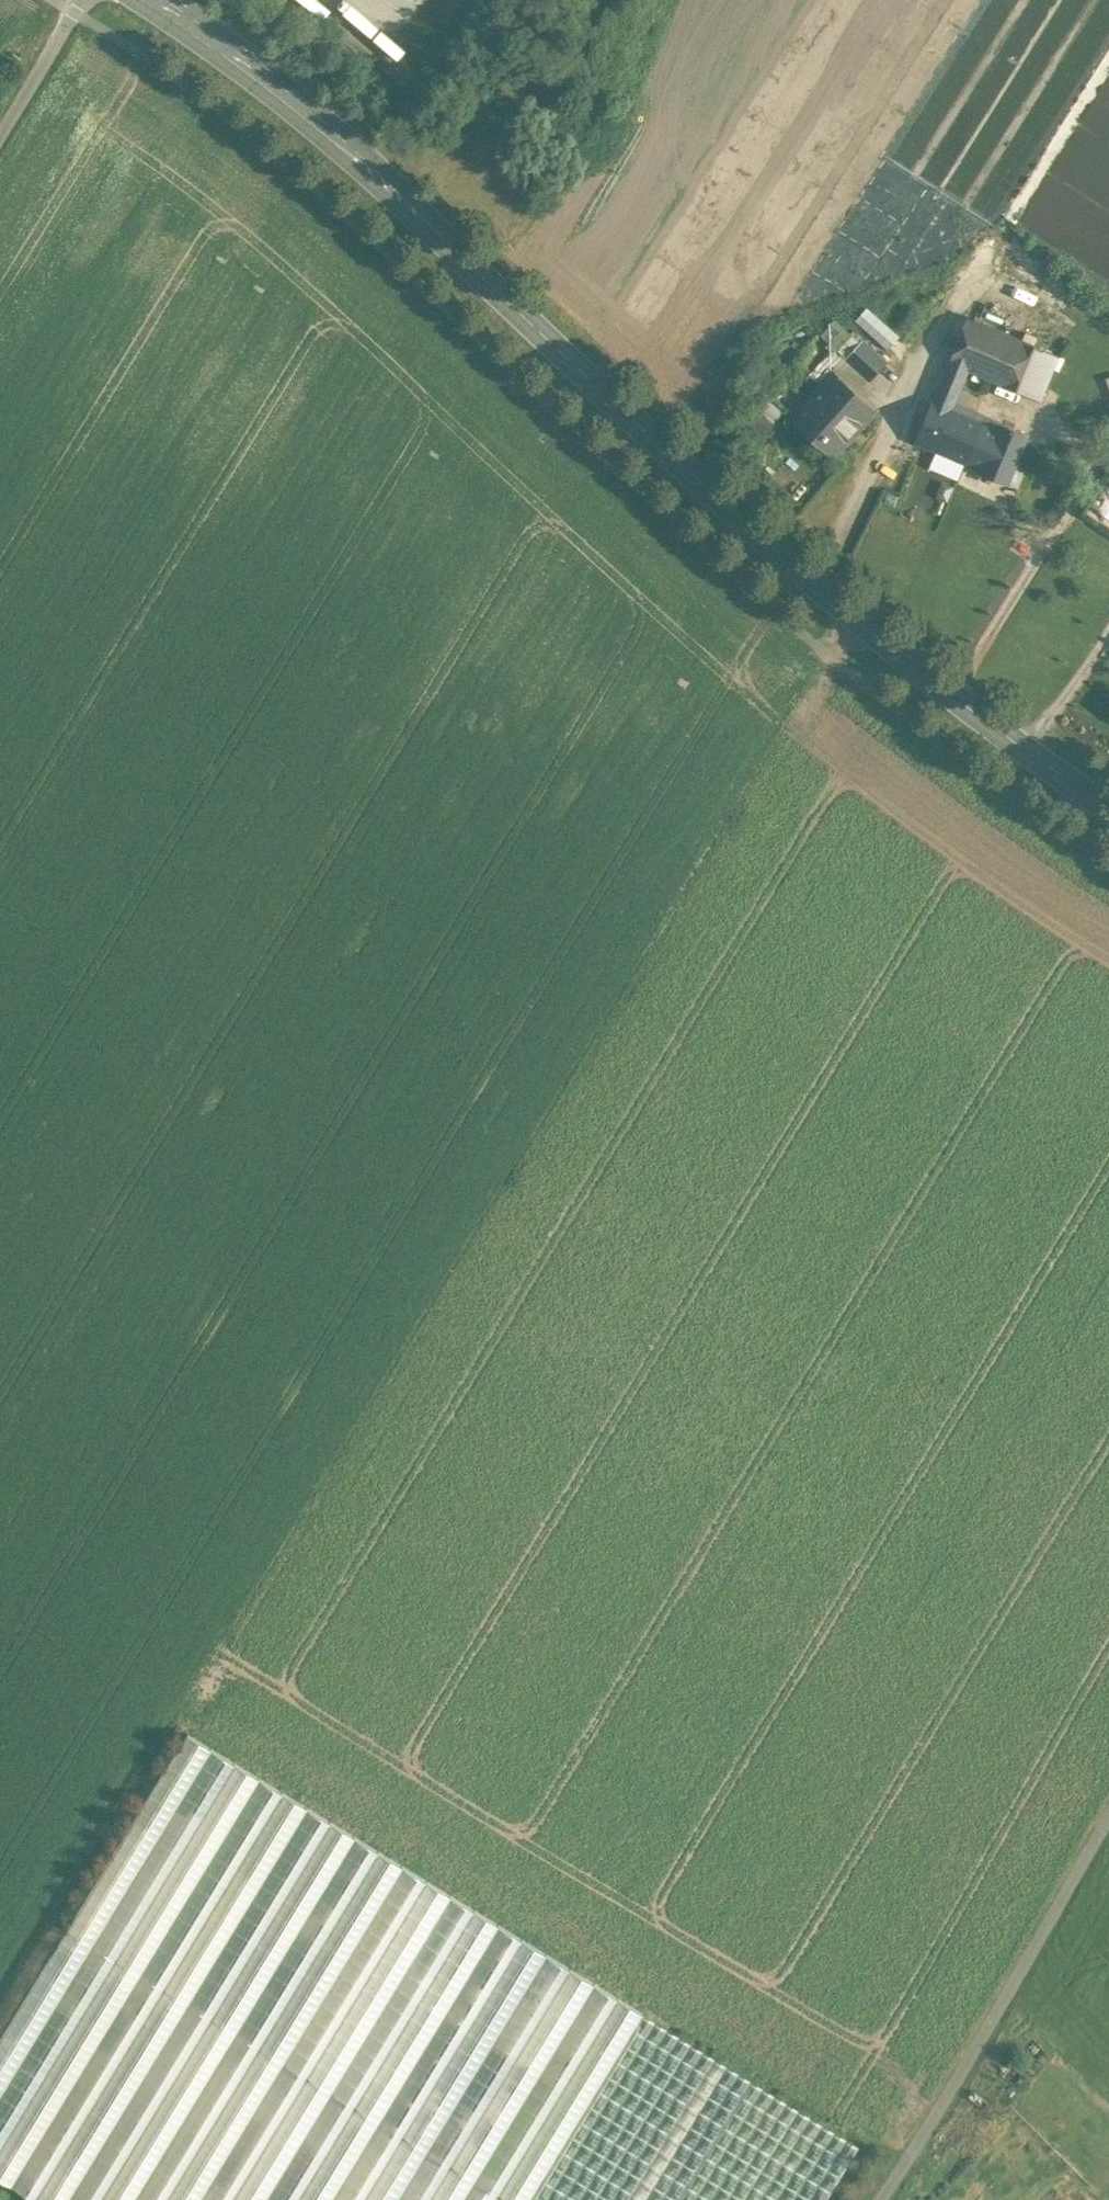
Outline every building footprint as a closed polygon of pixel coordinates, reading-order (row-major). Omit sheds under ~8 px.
[(885,348),(897,335),(863,304),(851,317),(885,348)] [(1058,355),(967,316),(949,361),(968,369),(1039,400),(1058,355)] [(831,320),(814,335),(829,351),(836,343),(842,350),(851,341),(831,320)] [(887,361),(863,338),(844,359),(868,381),(887,361)] [(832,349),(810,372),(824,385),(834,373),(862,398),(871,388),(875,392),(877,390),(872,386),(832,349)] [(949,361),(916,442),(966,463),(984,421),(952,407),(968,369),(949,361)] [(824,385),(795,418),(834,453),(848,437),(849,438),(849,437),(853,437),(860,430),(859,426),(860,425),(859,424),(874,409),(862,398),(834,373),(824,385)] [(1001,428),(984,421),(966,463),(983,470),(982,471),(1006,481),(1025,434),(1002,424),(1001,428)] [(0,2040),(0,2176),(40,2199),(198,2199),(403,1865),(188,1733),(0,2040)] [(403,1865),(198,2199),(528,2199),(643,2013),(642,2012),(403,1865)] [(528,2199),(826,2199),(859,2145),(643,2013),(528,2199)]
